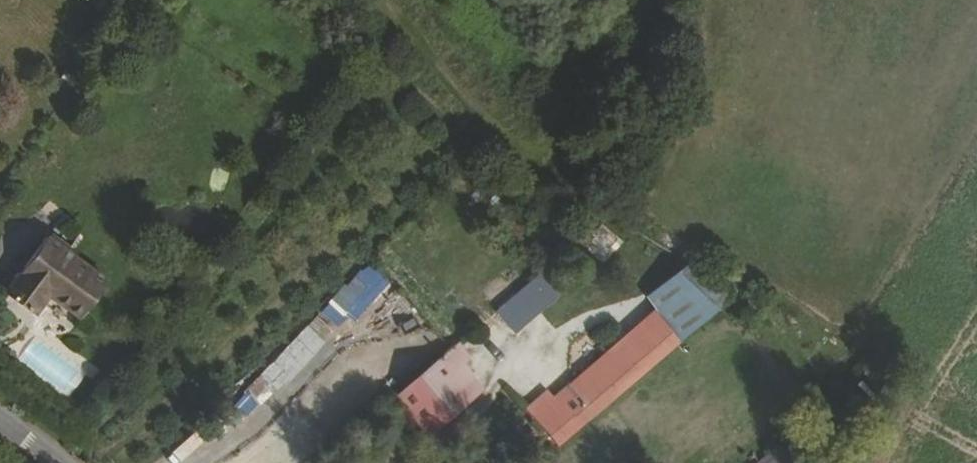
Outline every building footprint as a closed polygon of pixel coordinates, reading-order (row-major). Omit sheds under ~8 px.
[(317,305),(337,328),(389,283),(369,260),(317,305)] [(41,316),(48,322),(80,344),(106,310),(46,264),(5,321),(27,337),(41,316)] [(740,298),(685,264),(643,301),(655,313),(685,344),(740,298)] [(548,297),(529,273),(474,321),(497,344),(548,297)] [(368,329),(396,311),(390,301),(362,319),(368,329)] [(685,344),(655,313),(623,343),(634,356),(651,374),(685,344)] [(33,342),(48,322),(41,316),(27,337),(33,342)] [(276,388),(323,336),(307,322),(260,374),(276,388)] [(634,356),(623,343),(603,361),(616,373),(634,356)] [(472,400),(440,351),(425,364),(463,408),(469,403),(472,400)] [(616,373),(603,361),(553,407),(529,430),(553,457),(651,374),(634,356),(616,373)] [(463,408),(425,364),(381,402),(388,409),(422,446),(463,408)] [(848,395),(840,403),(856,420),(864,412),(848,395)] [(553,407),(544,399),(522,421),(529,430),(553,407)]
